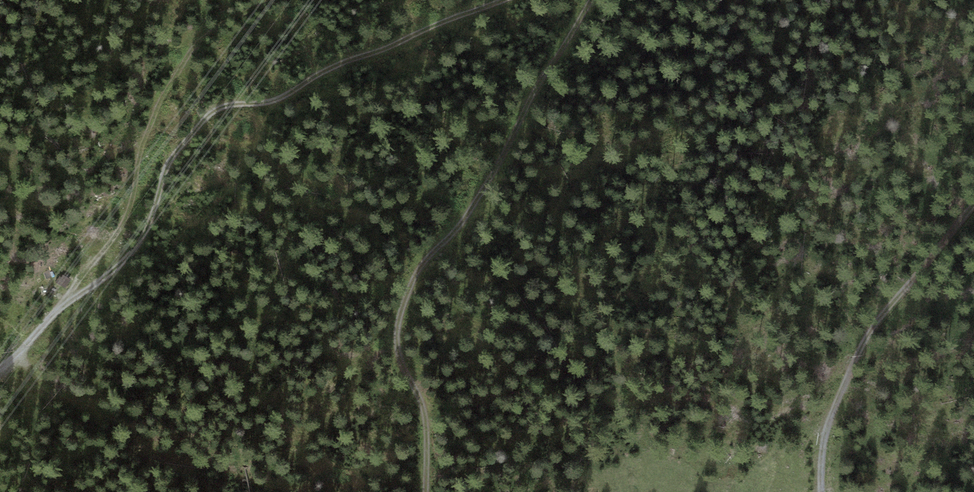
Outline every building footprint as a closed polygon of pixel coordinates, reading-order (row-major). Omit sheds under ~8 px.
[(71,279),(63,274),(61,277),(59,276),(55,282),(66,288),(71,279)]
